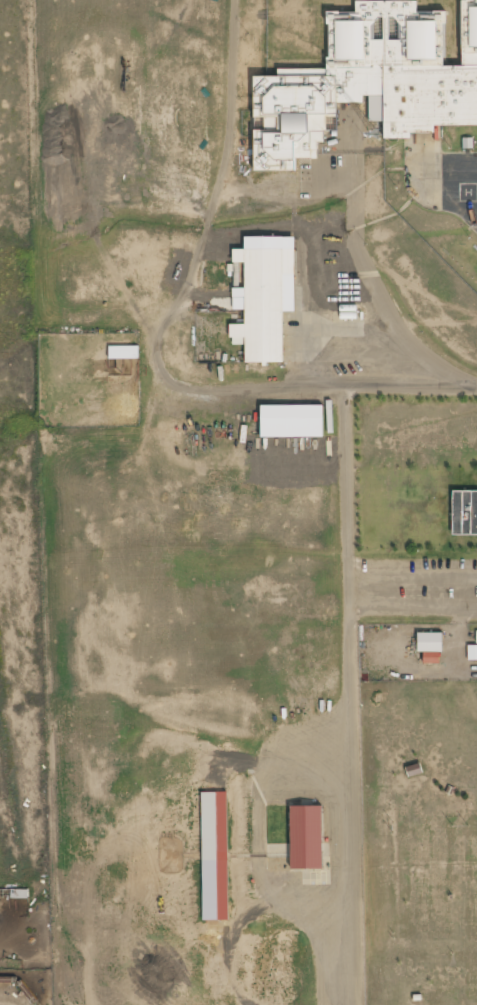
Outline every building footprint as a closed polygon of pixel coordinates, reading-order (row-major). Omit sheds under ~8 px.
[(387,2),(253,88),(254,172),(266,172),(382,98),(384,98),(385,126),(476,125),(476,0),(459,0),(459,66),(447,67),(446,17),(403,2),(387,2)] [(283,250),(245,251),(246,326),(231,326),(231,342),(246,342),(246,363),(284,363),(283,250)] [(139,347),(110,346),(109,359),(139,359),(139,347)] [(261,437),(323,438),(324,406),(262,405),(261,437)] [(476,536),(476,491),(453,491),(453,536),(476,536)] [(419,654),(443,654),(443,634),(419,634),(419,654)] [(476,661),(476,648),(470,648),(469,661),(476,661)] [(202,793),(202,854),(227,854),(227,793),(202,793)] [(323,806),(290,806),(290,870),(323,870),(323,806)] [(204,891),(213,891),(213,900),(204,900),(205,921),(222,920),(222,897),(224,897),(223,862),(204,862),(204,891)]
